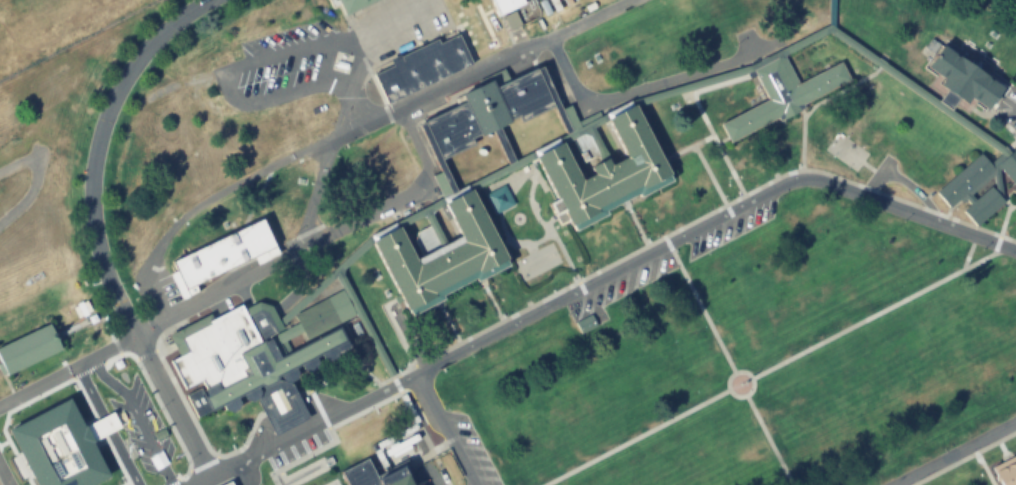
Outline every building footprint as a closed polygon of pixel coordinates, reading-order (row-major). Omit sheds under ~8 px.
[(497,14),(521,2),(520,0),(490,0),(497,14)] [(372,75),(387,105),(471,64),(456,34),(438,43),(436,38),(389,60),(392,65),(372,75)] [(1002,88),(944,46),(928,68),(944,79),(940,84),(947,89),(938,101),(950,110),(959,98),(966,103),(971,97),(988,109),(1002,88)] [(719,122),(729,142),(778,116),(780,120),(805,107),(803,103),(849,79),(840,61),(798,82),(783,53),(752,69),(767,98),(719,122)] [(419,123),(436,160),(473,142),(470,137),(494,125),(518,114),(520,120),(555,103),(557,102),(540,65),(496,86),(492,79),(461,94),(465,102),(419,123)] [(536,156),(556,197),(547,201),(559,224),(567,220),(573,231),(607,214),(605,210),(638,193),(640,197),(674,179),(636,105),(608,119),(628,157),(612,165),(608,157),(606,158),(591,166),(595,173),(583,180),(563,142),(536,156)] [(949,209),(964,197),(970,205),(963,211),(974,225),(1004,201),(1001,198),(1000,170),(1001,169),(1015,187),(1012,189),(1015,194),(1015,148),(1009,154),(1004,158),(1001,154),(990,163),(982,154),(935,191),(949,209)] [(373,240),(412,315),(444,299),(442,295),(476,277),(477,280),(509,263),(470,189),(443,203),(460,235),(443,244),(416,258),(400,226),(373,240)] [(178,294),(277,254),(263,221),(170,259),(175,272),(170,274),(178,294)] [(276,378),(280,375),(283,379),(287,381),(292,381),(296,378),(298,374),(297,371),(296,368),(301,365),(303,369),(306,371),(310,372),(315,369),(317,366),(317,362),(316,357),(320,355),(324,359),(328,361),(333,361),(351,348),(342,333),(345,331),(340,322),(355,314),(342,289),(291,314),(296,322),(283,329),(279,322),(271,306),(259,301),(245,308),(242,303),(214,317),(211,314),(169,335),(179,355),(170,360),(185,388),(201,380),(212,410),(223,405),(226,411),(233,411),(238,408),(240,403),(237,399),(242,395),(246,401),(253,402),(258,398),(260,393),(257,387),(262,384),(276,378)] [(575,321),(579,331),(595,326),(591,315),(575,321)] [(6,375),(62,351),(56,339),(90,324),(87,317),(53,332),(49,324),(0,345),(0,362),(6,375)] [(262,384),(261,392),(257,401),(275,435),(308,417),(290,384),(276,378),(262,384)] [(347,484),(414,484),(405,468),(389,476),(380,481),(368,457),(340,471),(347,484)] [(1002,484),(1015,484),(1015,457),(993,469),(1002,484)]
